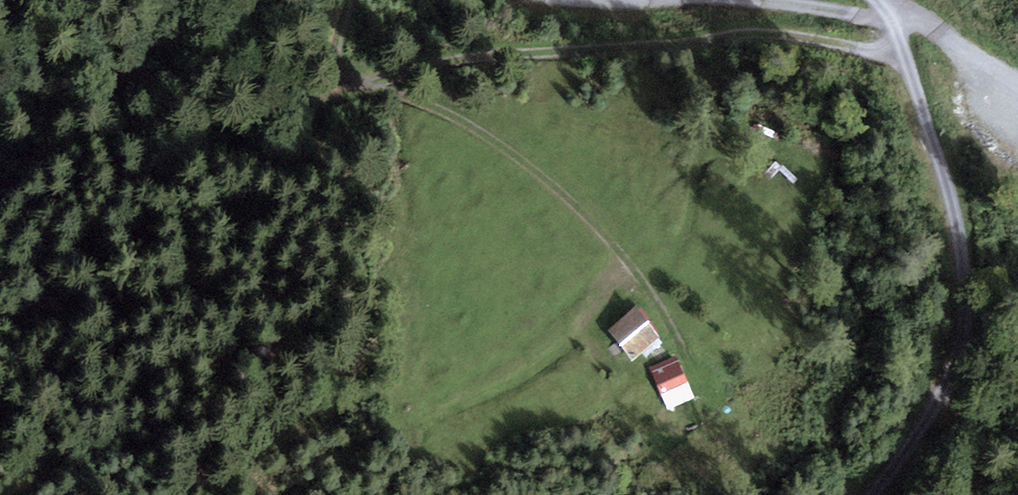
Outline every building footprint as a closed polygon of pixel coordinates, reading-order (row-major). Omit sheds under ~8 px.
[(659,335),(636,306),(607,329),(630,358),(659,335)] [(695,398),(677,357),(650,369),(668,409),(695,398)]
